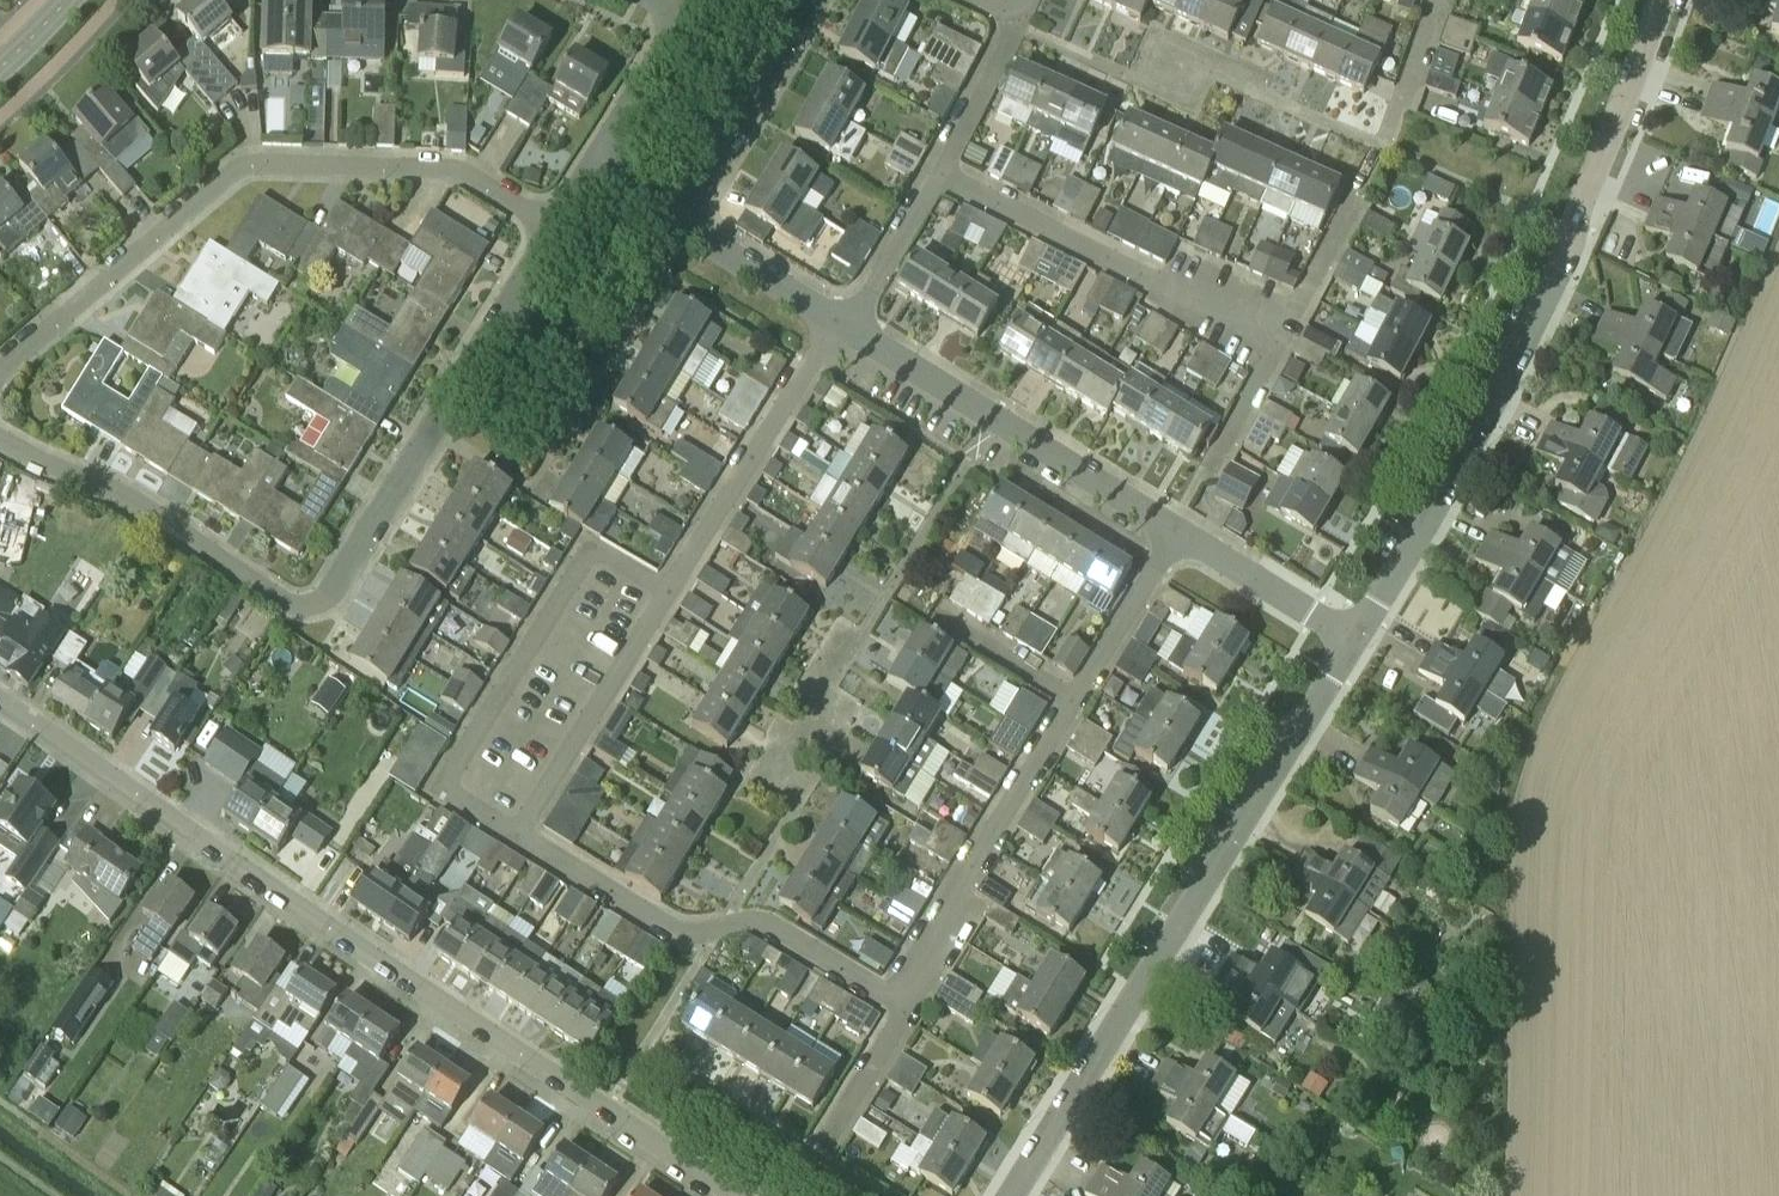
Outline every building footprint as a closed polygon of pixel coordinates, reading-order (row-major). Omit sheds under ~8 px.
[(186,47),(227,96),(238,86),(205,47),(233,23),(214,0),(198,0),(178,17),(196,38),(186,47)] [(264,58),(328,60),(329,17),(312,16),(313,0),(305,0),(266,0),(264,58)] [(908,17),(910,13),(886,0),(868,0),(856,24),(893,45),(908,17)] [(1114,11),(1119,0),(1091,0),(1114,11)] [(1114,11),(1141,23),(1149,5),(1152,0),(1119,0),(1114,11)] [(1184,0),(1152,0),(1149,5),(1176,18),(1184,0)] [(1176,18),(1203,30),(1216,0),(1184,0),(1176,18)] [(1236,0),(1216,0),(1203,30),(1229,41),(1245,4),(1236,0)] [(1267,27),(1258,46),(1286,59),(1302,21),(1308,8),(1290,0),(1269,0),(1258,23),(1267,27)] [(1398,8),(1412,13),(1417,0),(1401,0),(1398,8)] [(1529,17),(1573,33),(1585,4),(1575,0),(1535,0),(1529,17)] [(1745,3),(1778,14),(1772,33),(1778,35),(1778,0),(1746,0),(1745,3)] [(328,60),(383,61),(385,2),(346,1),(346,17),(329,17),(328,60)] [(421,30),(418,62),(437,64),(436,75),(464,78),(467,56),(456,56),(457,31),(443,30),(445,10),(411,7),(410,29),(421,30)] [(1335,21),(1309,9),(1308,8),(1302,21),(1286,59),(1312,71),(1335,21)] [(1562,63),(1573,33),(1529,17),(1517,46),(1562,63)] [(1368,18),(1361,33),(1339,83),(1365,95),(1388,45),(1387,45),(1394,30),(1368,18)] [(1476,44),(1481,29),(1450,19),(1445,33),(1476,44)] [(517,120),(540,83),(529,76),(552,39),(520,20),(499,53),(481,83),(513,102),(506,113),(517,120)] [(1361,33),(1335,21),(1312,71),(1339,83),(1361,33)] [(893,45),(856,24),(840,54),(894,81),(908,54),(893,45)] [(922,58),(939,67),(967,82),(983,50),(938,27),(922,58)] [(1471,57),(1476,44),(1445,33),(1440,47),(1471,57)] [(187,76),(214,108),(227,96),(186,47),(173,58),(154,36),(125,61),(137,75),(131,81),(160,117),(178,89),(187,76)] [(1438,51),(1431,74),(1452,82),(1460,59),(1438,51)] [(580,120),(587,108),(608,74),(577,54),(554,91),(540,83),(517,120),(531,129),(548,100),(580,120)] [(1760,75),(1769,72),(1771,63),(1757,58),(1752,72),(1760,75)] [(1489,60),(1486,76),(1500,80),(1504,64),(1489,60)] [(957,96),(959,97),(967,82),(939,67),(931,82),(943,88),(957,96)] [(998,116),(1009,121),(1027,129),(1049,81),(1020,68),(1013,82),(1007,95),(998,116)] [(1496,99),(1541,117),(1553,88),(1509,70),(1496,99)] [(242,91),(257,90),(256,73),(247,74),(241,81),(242,91)] [(849,126),(866,95),(829,74),(812,105),(849,126)] [(1462,85),(1452,82),(1431,74),(1426,89),(1457,100),(1462,85)] [(1013,82),(1004,78),(998,91),(1007,95),(1013,82)] [(1708,102),(1774,128),(1778,115),(1778,89),(1755,79),(1748,98),(1715,85),(1708,102)] [(1078,94),(1049,81),(1027,129),(1056,142),(1078,94)] [(937,100),(951,107),(957,96),(943,88),(937,100)] [(131,119),(109,94),(94,107),(92,105),(75,119),(87,133),(75,142),(124,199),(137,188),(110,157),(143,129),(133,117),(131,119)] [(1106,107),(1078,94),(1056,142),(1085,155),(1090,142),(1106,107)] [(1541,117),(1496,99),(1484,128),(1528,147),(1541,117)] [(1764,163),(1761,162),(1774,128),(1708,102),(1701,121),(1734,133),(1727,151),(1733,154),(1727,169),(1757,180),(1764,163)] [(849,126),(812,105),(795,134),(850,165),(867,135),(849,126)] [(448,107),(447,153),(466,154),(467,108),(448,107)] [(375,148),(396,148),(397,108),(376,108),(375,148)] [(1131,117),(1114,152),(1143,166),(1159,130),(1131,117)] [(296,126),(289,132),(289,139),(303,140),(304,126),(296,126)] [(471,137),(480,143),(481,143),(487,132),(476,126),(470,136),(471,137)] [(1159,130),(1143,166),(1172,178),(1188,143),(1159,130)] [(354,133),(340,133),(340,146),(353,146),(354,133)] [(1226,134),(1216,155),(1219,156),(1205,187),(1232,199),(1233,196),(1255,147),(1226,134)] [(921,165),(929,151),(901,135),(893,150),(921,165)] [(62,152),(85,179),(96,170),(73,142),(62,152)] [(1188,143),(1172,178),(1166,189),(1182,197),(1187,185),(1202,192),(1205,187),(1219,156),(1216,155),(1188,143)] [(83,187),(57,157),(46,145),(21,166),(30,178),(19,187),(22,190),(49,222),(70,204),(67,200),(83,187)] [(989,155),(971,146),(964,160),(982,169),(989,155)] [(1255,147),(1233,196),(1261,209),(1283,160),(1255,147)] [(1002,148),(988,176),(1002,183),(1016,156),(1002,148)] [(885,165),(913,180),(921,165),(893,150),(885,165)] [(784,155),(765,184),(801,206),(809,194),(825,204),(835,187),(784,155)] [(1283,160),(1261,209),(1290,222),(1312,172),(1283,160)] [(1043,170),(1029,162),(1014,189),(1029,197),(1043,170)] [(540,186),(542,173),(525,170),(523,183),(540,186)] [(1341,185),(1312,172),(1290,222),(1319,235),(1341,185)] [(1070,178),(1053,209),(1070,218),(1086,186),(1070,178)] [(1754,192),(1723,179),(1717,193),(1748,207),(1754,192)] [(803,247),(821,218),(801,206),(765,184),(747,213),(803,247)] [(1456,190),(1442,184),(1436,198),(1449,204),(1456,190)] [(49,222),(22,190),(11,199),(0,186),(0,258),(2,261),(49,222)] [(1086,186),(1070,218),(1085,225),(1101,194),(1086,186)] [(1658,200),(1652,214),(1730,247),(1745,214),(1697,193),(1688,213),(1658,200)] [(300,267),(318,238),(320,234),(285,212),(282,216),(274,211),(277,207),(261,197),(226,253),(246,266),(259,245),(286,261),(287,259),(300,267)] [(948,222),(955,207),(943,201),(935,215),(948,222)] [(314,283),(316,284),(337,251),(365,268),(369,262),(381,269),(399,240),(339,204),(320,234),(318,238),(300,267),(296,273),(300,275),(314,283)] [(972,227),(979,214),(965,207),(951,234),(965,242),(972,227)] [(992,255),(1006,229),(979,214),(972,227),(986,235),(978,248),(992,255)] [(1362,227),(1389,241),(1396,229),(1368,214),(1362,227)] [(1422,258),(1456,275),(1469,247),(1460,243),(1468,226),(1443,214),(1422,258)] [(1667,263),(1714,284),(1730,247),(1652,214),(1645,230),(1675,243),(1667,263)] [(1105,233),(1111,222),(1099,217),(1094,228),(1105,233)] [(1136,251),(1149,225),(1150,224),(1140,218),(1135,217),(1121,243),(1136,251)] [(491,219),(485,230),(494,235),(500,225),(491,219)] [(847,234),(873,250),(882,237),(856,220),(847,234)] [(1194,248),(1208,254),(1220,226),(1206,220),(1194,248)] [(1150,258),(1162,232),(1149,225),(1136,251),(1150,258)] [(443,244),(422,231),(411,248),(411,249),(432,263),(415,292),(446,311),(450,314),(464,291),(460,288),(465,280),(469,283),(479,267),(475,264),(485,248),(489,250),(490,249),(454,226),(443,244)] [(1220,226),(1208,254),(1221,260),(1233,232),(1220,226)] [(847,234),(832,257),(851,269),(858,274),(873,250),(847,234)] [(399,240),(381,269),(394,277),(411,249),(411,248),(399,240)] [(1018,268),(1033,275),(1034,276),(1041,263),(1046,249),(1032,241),(1018,268)] [(280,287),(246,266),(226,253),(211,243),(201,259),(205,262),(200,270),(196,267),(182,290),(186,293),(179,305),(207,323),(215,310),(217,312),(234,285),(268,306),(280,287)] [(1265,278),(1277,250),(1263,244),(1251,272),(1265,278)] [(1064,257),(1046,249),(1041,263),(1057,271),(1064,257)] [(1295,258),(1277,250),(1265,278),(1283,286),(1283,285),(1289,272),(1295,258)] [(1375,267),(1349,252),(1348,252),(1341,267),(1368,281),(1379,286),(1385,275),(1374,269),(1375,267)] [(925,305),(947,272),(919,254),(898,288),(925,305)] [(1423,296),(1441,305),(1456,275),(1422,258),(1414,276),(1403,270),(1392,293),(1418,305),(1423,296)] [(1087,270),(1072,261),(1057,288),(1072,296),(1087,270)] [(1368,281),(1341,267),(1334,279),(1361,293),(1368,281)] [(852,281),(853,282),(854,280),(858,274),(851,269),(846,277),(852,281)] [(947,272),(925,305),(951,322),(972,288),(947,272)] [(1289,272),(1283,285),(1294,289),(1301,276),(1289,272)] [(1678,293),(1683,282),(1665,273),(1659,285),(1678,293)] [(304,299),(314,283),(300,275),(290,291),(304,299)] [(979,276),(972,288),(951,322),(978,339),(999,305),(985,296),(992,284),(979,276)] [(1099,310),(1101,310),(1115,283),(1101,276),(1087,303),(1099,310)] [(1101,310),(1112,316),(1126,289),(1115,283),(1101,310)] [(1123,321),(1137,294),(1126,289),(1112,316),(1123,321)] [(357,309),(346,328),(414,371),(431,344),(427,341),(446,311),(415,292),(391,330),(357,309)] [(228,335),(207,323),(179,305),(158,293),(148,309),(152,311),(147,319),(143,317),(129,340),(133,342),(125,354),(151,370),(165,379),(171,382),(195,343),(215,355),(228,335)] [(1601,326),(1663,356),(1679,323),(1680,324),(1689,305),(1669,295),(1660,314),(1646,307),(1637,327),(1608,313),(1601,326)] [(1382,334),(1417,353),(1431,325),(1379,298),(1372,311),(1389,321),(1382,334)] [(678,303),(663,328),(696,348),(712,322),(692,310),(692,311),(678,303)] [(1094,318),(1099,310),(1087,303),(1083,310),(1094,318)] [(1029,307),(1001,352),(1027,369),(1056,323),(1029,307)] [(1146,312),(1138,308),(1132,318),(1140,323),(1146,312)] [(1707,329),(1728,338),(1736,322),(1714,313),(1707,329)] [(1153,314),(1137,341),(1150,349),(1166,322),(1153,314)] [(1166,322),(1150,349),(1163,357),(1179,330),(1166,322)] [(1083,340),(1056,323),(1027,369),(1054,386),(1083,340)] [(1678,382),(1655,371),(1663,356),(1601,326),(1594,343),(1623,357),(1614,376),(1668,402),(1678,382)] [(331,381),(323,394),(375,426),(391,399),(395,402),(414,371),(346,328),(345,327),(333,346),(337,348),(331,358),(362,376),(352,393),(331,381)] [(663,328),(648,353),(692,379),(695,381),(709,356),(696,348),(663,328)] [(1300,341),(1328,355),(1337,360),(1343,348),(1307,329),(1300,341)] [(1347,354),(1401,382),(1417,353),(1382,334),(1373,351),(1354,340),(1347,354)] [(1108,356),(1083,340),(1054,386),(1080,402),(1108,356)] [(1300,341),(1293,354),(1320,369),(1328,355),(1300,341)] [(130,404),(104,388),(125,354),(106,342),(63,411),(92,429),(95,425),(125,443),(158,390),(165,379),(151,370),(130,404)] [(1187,371),(1203,381),(1219,355),(1203,345),(1187,371)] [(632,380),(663,399),(675,406),(692,379),(648,353),(632,380)] [(1217,389),(1227,372),(1233,364),(1219,355),(1203,381),(1217,389)] [(1134,372),(1108,356),(1080,402),(1107,419),(1112,411),(1136,373),(1134,372)] [(788,365),(787,364),(775,358),(766,371),(752,363),(744,377),(770,393),(788,365)] [(1136,373),(1112,411),(1139,427),(1160,394),(1167,382),(1138,365),(1134,372),(1136,373)] [(1244,382),(1249,374),(1240,368),(1235,376),(1244,382)] [(744,377),(727,403),(755,419),(770,393),(744,377)] [(158,390),(174,400),(181,389),(171,382),(165,379),(158,390)] [(288,456),(321,478),(341,490),(363,454),(359,451),(364,443),(368,446),(379,428),(375,426),(323,394),(299,379),(287,399),(323,422),(306,450),(293,442),(285,454),(288,456)] [(675,406),(663,399),(632,380),(616,407),(629,415),(629,416),(663,436),(679,409),(675,406)] [(813,396),(814,396),(824,403),(833,388),(822,381),(813,396)] [(1341,409),(1340,412),(1374,430),(1390,403),(1356,384),(1354,387),(1345,382),(1332,404),(1341,409)] [(174,400),(158,390),(125,443),(122,448),(138,458),(140,454),(148,459),(146,463),(168,477),(170,474),(184,482),(202,452),(189,444),(199,428),(171,411),(177,402),(174,400)] [(1185,410),(1160,394),(1139,427),(1164,443),(1185,410)] [(746,434),(755,419),(727,403),(718,418),(746,434)] [(1301,421),(1267,403),(1259,416),(1287,431),(1294,435),(1301,421)] [(805,409),(796,423),(808,430),(817,416),(805,409)] [(1192,461),(1203,443),(1210,448),(1219,431),(1185,410),(1164,443),(1192,461)] [(1324,439),(1358,458),(1374,430),(1340,412),(1324,439)] [(1287,431),(1259,416),(1242,448),(1262,459),(1272,440),(1280,444),(1287,431)] [(1553,425),(1545,439),(1605,470),(1632,483),(1649,451),(1591,421),(1581,440),(1553,425)] [(602,430),(584,457),(628,485),(645,456),(616,437),(615,438),(602,430)] [(873,434),(857,460),(892,482),(908,455),(873,434)] [(791,457),(801,442),(789,435),(780,450),(791,457)] [(1605,470),(1545,439),(1538,454),(1566,469),(1556,488),(1567,494),(1561,507),(1594,525),(1606,503),(1603,494),(1595,489),(1605,470)] [(672,456),(689,466),(715,483),(724,469),(681,442),(672,456)] [(276,464),(281,466),(288,456),(285,454),(270,445),(263,456),(276,464)] [(214,460),(202,452),(184,482),(195,489),(193,493),(216,507),(219,503),(227,508),(224,512),(240,522),(243,518),(276,464),(263,456),(256,451),(242,474),(215,457),(214,460)] [(1254,474),(1259,462),(1235,453),(1231,465),(1254,474)] [(1305,455),(1289,483),(1330,507),(1347,479),(1305,455)] [(584,457),(569,482),(601,502),(613,509),(628,485),(584,457)] [(857,460),(841,487),(875,508),(892,482),(857,460)] [(783,469),(773,462),(764,476),(775,483),(783,469)] [(281,466),(276,464),(243,518),(272,536),(270,540),(299,558),(341,490),(321,478),(301,510),(275,494),(289,471),(281,466)] [(459,494),(497,518),(515,490),(477,466),(459,494)] [(680,480),(705,496),(706,497),(715,483),(689,466),(680,480)] [(1232,468),(1225,481),(1216,497),(1243,512),(1259,482),(1232,468)] [(1265,505),(1314,534),(1330,507),(1289,483),(1281,478),(1265,505)] [(613,509),(601,502),(569,482),(552,508),(566,517),(565,518),(570,521),(582,528),(584,530),(585,529),(601,539),(618,513),(613,509)] [(841,487),(824,514),(859,535),(875,508),(841,487)] [(759,509),(768,495),(757,488),(748,503),(759,509)] [(1002,550),(1030,505),(1004,489),(996,503),(995,503),(976,533),(1002,550)] [(444,519),(482,543),(497,518),(459,494),(444,519)] [(681,514),(693,506),(686,496),(674,504),(681,514)] [(1035,554),(1056,521),(1030,505),(1002,550),(1027,566),(1035,554)] [(1244,516),(1235,512),(1226,528),(1242,537),(1247,528),(1244,516)] [(824,514),(808,540),(843,561),(859,535),(824,514)] [(722,543),(747,559),(756,544),(742,536),(751,522),(739,515),(722,543)] [(675,546),(684,532),(658,516),(649,531),(662,538),(675,546)] [(444,519),(428,545),(466,568),(482,543),(444,519)] [(570,521),(562,535),(573,543),(582,528),(570,521)] [(1035,554),(1061,570),(1081,537),(1056,521),(1035,554)] [(1608,525),(1599,528),(1594,536),(1614,547),(1621,533),(1608,525)] [(523,558),(533,541),(516,530),(505,547),(523,558)] [(1493,534),(1486,547),(1556,587),(1562,590),(1580,559),(1532,531),(1521,550),(1493,534)] [(1106,552),(1081,537),(1061,570),(1086,585),(1106,552)] [(666,558),(667,559),(675,546),(662,538),(655,551),(666,558)] [(826,588),(843,561),(808,540),(792,567),(826,588)] [(428,545),(411,572),(449,595),(466,568),(428,545)] [(1536,622),(1556,587),(1486,547),(1477,562),(1504,578),(1493,597),(1487,593),(1475,613),(1489,622),(1501,630),(1514,609),(1536,622)] [(552,550),(544,564),(556,572),(564,557),(552,550)] [(1125,582),(1124,582),(1132,568),(1106,552),(1086,585),(1077,600),(1088,607),(1097,592),(1113,602),(1125,582)] [(201,589),(209,576),(195,567),(186,580),(201,589)] [(697,582),(723,598),(732,584),(706,568),(697,582)] [(518,585),(512,596),(532,609),(548,584),(536,576),(527,590),(518,585)] [(950,602),(964,610),(980,584),(967,576),(950,602)] [(425,629),(433,634),(450,607),(404,579),(387,606),(425,629)] [(999,613),(1006,600),(980,584),(964,610),(990,626),(993,623),(999,613)] [(1149,617),(1162,626),(1171,612),(1189,623),(1198,609),(1166,589),(1149,617)] [(507,593),(498,608),(523,623),(532,609),(512,596),(511,596),(507,593)] [(809,615),(774,594),(758,620),(793,642),(809,615)] [(681,610),(705,625),(714,611),(689,595),(681,610)] [(217,618),(228,624),(228,625),(231,620),(242,603),(231,596),(220,613),(217,618)] [(69,627),(51,616),(38,636),(14,620),(21,608),(5,597),(0,605),(0,634),(6,638),(0,647),(0,668),(12,676),(29,688),(69,627)] [(369,636),(407,660),(425,629),(387,606),(369,636)] [(1001,634),(1017,643),(1033,617),(1017,607),(1001,634)] [(1006,617),(999,613),(993,623),(1000,627),(1006,617)] [(1033,617),(1017,643),(1029,651),(1037,655),(1042,658),(1058,632),(1053,629),(1033,617)] [(1125,656),(1152,672),(1160,659),(1147,651),(1162,626),(1149,617),(1134,642),(1125,656)] [(793,642),(758,620),(742,647),(776,668),(793,642)] [(690,652),(701,633),(687,624),(684,628),(673,622),(664,636),(690,652)] [(1199,649),(1233,670),(1249,643),(1236,635),(1236,634),(1230,630),(1216,622),(1199,649)] [(1498,645),(1506,633),(1501,630),(1489,622),(1481,635),(1498,645)] [(501,659),(510,644),(484,628),(475,643),(501,659)] [(920,632),(905,656),(951,685),(969,658),(962,654),(966,648),(958,643),(955,649),(954,651),(934,640),(920,632)] [(54,661),(71,671),(77,662),(88,645),(71,634),(54,661)] [(352,664),(390,687),(407,660),(369,636),(352,664)] [(1070,639),(1054,666),(1074,678),(1090,652),(1070,639)] [(1204,685),(1218,694),(1233,670),(1199,649),(1184,640),(1169,665),(1204,686),(1204,685)] [(1430,658),(1487,693),(1506,662),(1476,643),(1465,662),(1438,645),(1430,658)] [(648,662),(659,668),(667,654),(656,647),(648,662)] [(705,647),(699,657),(710,664),(716,667),(722,658),(705,647)] [(776,668),(742,647),(725,673),(760,695),(776,668)] [(121,676),(133,681),(143,660),(131,654),(121,676)] [(234,679),(245,666),(234,656),(223,668),(234,679)] [(951,686),(951,685),(905,656),(889,682),(910,694),(943,714),(949,718),(964,694),(951,686)] [(1152,672),(1125,656),(1116,670),(1143,687),(1152,672)] [(1466,726),(1487,693),(1430,658),(1421,673),(1448,690),(1437,708),(1466,726)] [(166,670),(150,660),(125,700),(110,691),(90,723),(89,723),(88,724),(113,740),(126,721),(131,724),(145,703),(156,710),(165,697),(177,678),(166,671),(166,670)] [(97,675),(77,662),(71,671),(53,700),(89,723),(90,723),(110,691),(122,673),(110,665),(105,665),(102,667),(97,675)] [(181,676),(192,683),(196,677),(185,670),(181,676)] [(449,685),(475,701),(484,686),(459,670),(449,685)] [(760,695),(725,673),(709,700),(744,721),(760,695)] [(181,676),(179,675),(177,678),(165,697),(175,703),(152,738),(175,752),(182,741),(190,746),(199,732),(191,727),(198,716),(186,708),(199,687),(192,683),(181,676)] [(631,689),(641,695),(650,681),(639,675),(631,689)] [(323,689),(340,701),(347,691),(329,679),(323,689)] [(441,698),(467,714),(475,701),(449,685),(441,698)] [(1006,717),(1031,733),(1048,705),(1023,690),(1006,717)] [(1136,718),(1142,722),(1184,748),(1200,723),(1187,714),(1187,713),(1152,692),(1136,718)] [(626,707),(639,715),(646,702),(633,694),(626,707)] [(926,740),(943,714),(910,694),(894,720),(926,740)] [(744,721),(709,700),(692,727),(727,748),(744,721)] [(620,705),(602,734),(617,743),(635,713),(620,705)] [(1002,750),(1015,758),(1031,733),(1006,717),(990,743),(1002,750)] [(937,746),(926,740),(894,720),(879,745),(922,772),(937,746)] [(1075,735),(1104,754),(1113,740),(1084,721),(1075,735)] [(1155,765),(1169,774),(1184,748),(1142,722),(1125,748),(1155,766),(1155,765)] [(438,735),(448,741),(456,729),(446,723),(438,735)] [(261,755),(228,732),(206,764),(239,786),(244,789),(226,816),(252,834),(274,801),(275,802),(294,774),(293,773),(285,785),(255,764),(261,755)] [(619,764),(628,750),(617,743),(602,734),(594,749),(619,764)] [(1104,754),(1075,735),(1066,749),(1095,768),(1104,754)] [(422,784),(439,757),(415,742),(413,741),(397,767),(396,768),(422,784)] [(906,799),(922,772),(879,745),(862,772),(906,799)] [(1372,749),(1364,762),(1421,797),(1440,809),(1459,778),(1411,748),(1399,766),(1372,749)] [(974,770),(999,785),(1008,771),(982,755),(974,770)] [(702,756),(675,799),(710,821),(727,794),(723,792),(733,775),(702,756)] [(587,781),(596,767),(585,760),(577,775),(587,781)] [(1421,797),(1364,762),(1355,777),(1383,795),(1371,813),(1400,831),(1421,797)] [(954,777),(990,799),(999,785),(974,770),(962,763),(954,777)] [(597,768),(589,782),(594,785),(597,787),(605,773),(597,768)] [(1128,770),(1104,809),(1135,828),(1151,803),(1137,794),(1145,780),(1128,770)] [(58,846),(38,831),(54,808),(20,784),(0,812),(0,853),(14,863),(4,877),(26,892),(58,846)] [(599,806),(580,794),(569,788),(561,801),(590,819),(599,806)] [(1135,828),(1104,809),(1078,793),(1069,808),(1092,822),(1085,833),(1105,846),(1106,845),(1119,853),(1135,828)] [(675,799),(659,826),(694,847),(710,821),(675,799)] [(845,800),(829,826),(861,846),(877,820),(845,800)] [(279,852),(291,836),(318,854),(332,834),(304,814),(300,819),(275,802),(274,801),(252,834),(279,852)] [(1035,801),(1026,815),(1051,831),(1060,817),(1035,801)] [(440,840),(454,819),(440,809),(426,830),(440,840)] [(972,827),(979,816),(970,811),(963,822),(972,827)] [(544,829),(574,847),(582,832),(553,814),(544,829)] [(1018,828),(1043,844),(1051,831),(1026,815),(1018,828)] [(427,895),(459,845),(470,828),(454,819),(440,840),(418,872),(383,923),(410,942),(438,902),(427,895)] [(621,877),(652,824),(645,819),(613,873),(621,877)] [(932,836),(958,853),(967,838),(942,822),(932,836)] [(378,831),(367,823),(357,837),(369,845),(378,831)] [(678,873),(694,847),(659,826),(643,852),(678,873)] [(845,872),(861,846),(829,826),(812,852),(845,872)] [(949,866),(958,853),(932,836),(917,827),(909,840),(949,866)] [(65,863),(79,872),(71,883),(107,922),(140,874),(99,845),(102,841),(88,831),(65,863)] [(1375,871),(1387,851),(1363,837),(1351,857),(1346,854),(1335,872),(1307,855),(1299,868),(1364,909),(1384,877),(1375,871)] [(499,863),(507,851),(494,843),(478,868),(491,876),(499,863)] [(533,867),(507,851),(499,863),(525,880),(533,867)] [(661,900),(678,873),(643,852),(627,879),(661,900)] [(797,878),(829,898),(841,905),(856,880),(845,872),(812,852),(797,878)] [(1057,852),(1041,880),(1085,907),(1102,880),(1057,852)] [(383,923),(418,872),(408,865),(401,876),(383,864),(376,876),(375,875),(355,905),(383,923)] [(517,892),(523,896),(530,900),(547,875),(533,866),(533,867),(525,880),(517,892)] [(1306,919),(1344,942),(1364,909),(1299,868),(1290,883),(1317,900),(1306,919)] [(542,908),(559,882),(547,875),(530,900),(542,908)] [(813,925),(829,898),(797,878),(780,904),(813,925)] [(977,894),(994,905),(1000,909),(1009,895),(986,880),(977,894)] [(1069,932),(1085,907),(1041,880),(1025,905),(1069,932)] [(132,949),(151,962),(171,933),(172,933),(194,901),(169,884),(159,899),(155,896),(143,914),(152,920),(142,935),(132,949)] [(456,929),(438,955),(458,968),(497,909),(465,888),(444,920),(456,929)] [(893,901),(918,917),(926,904),(901,888),(893,901)] [(571,890),(555,915),(567,923),(584,898),(571,890)] [(26,893),(14,911),(4,925),(5,926),(5,927),(19,937),(42,904),(26,893)] [(597,906),(584,898),(567,923),(580,931),(597,906)] [(884,915),(909,931),(918,917),(893,901),(884,915)] [(1020,922),(1000,909),(994,905),(986,918),(1012,934),(1020,922)] [(497,909),(458,968),(477,981),(510,931),(516,922),(497,909)] [(183,933),(169,954),(191,969),(198,959),(212,969),(239,929),(211,910),(191,939),(183,933)] [(609,913),(593,938),(606,946),(621,921),(609,913)] [(1498,921),(1491,918),(1484,922),(1484,930),(1491,933),(1498,930),(1498,921)] [(621,921),(606,946),(619,954),(625,958),(641,933),(635,929),(621,921)] [(510,931),(477,981),(495,992),(528,943),(510,931)] [(661,945),(641,933),(625,958),(645,971),(661,945)] [(746,964),(755,969),(761,959),(768,948),(748,936),(739,950),(751,957),(746,964)] [(893,957),(869,941),(860,954),(885,969),(893,957)] [(528,943),(495,992),(515,1005),(547,956),(528,943)] [(233,995),(260,1013),(275,990),(268,985),(284,961),(259,944),(250,958),(246,956),(234,974),(243,980),(233,995)] [(783,982),(794,964),(768,948),(761,959),(775,967),(771,975),(783,982)] [(1261,973),(1233,956),(1225,969),(1283,1004),(1302,972),(1272,954),(1261,973)] [(547,956),(515,1005),(534,1017),(566,968),(547,956)] [(1067,1008),(1086,978),(1052,957),(1033,987),(1067,1008)] [(809,997),(820,979),(794,964),(783,982),(778,991),(792,999),(797,990),(809,997)] [(584,980),(566,968),(534,1017),(552,1030),(584,980)] [(1283,1004),(1225,969),(1216,984),(1244,1001),(1232,1019),(1275,1045),(1295,1012),(1283,1004)] [(288,970),(275,990),(260,1013),(232,1054),(242,1060),(250,1048),(258,1054),(272,1033),(299,1051),(310,1035),(336,994),(302,972),(299,977),(288,970)] [(714,977),(704,970),(694,985),(704,991),(705,989),(706,990),(713,978),(714,977)] [(110,983),(93,972),(52,1032),(69,1043),(110,983)] [(943,988),(968,1004),(977,989),(951,975),(943,988)] [(621,1001),(628,990),(609,978),(602,990),(621,1001)] [(1002,1004),(1051,1035),(1067,1008),(1033,987),(1018,978),(1002,1004)] [(822,1010),(834,988),(820,979),(809,997),(807,1001),(822,1010)] [(571,1042),(603,992),(584,980),(552,1030),(571,1042)] [(216,1010),(228,991),(214,982),(202,1000),(216,1010)] [(968,1004),(943,988),(934,1001),(975,1026),(983,1013),(976,1008),(968,1004)] [(706,990),(705,989),(704,991),(682,1027),(708,1043),(731,1005),(706,990)] [(977,989),(968,1004),(976,1008),(983,996),(984,994),(977,989)] [(603,992),(571,1042),(590,1054),(622,1005),(603,992)] [(849,996),(836,1018),(848,1026),(846,1028),(859,1036),(861,1032),(874,1011),(849,996)] [(353,1046),(374,1014),(348,997),(316,1045),(328,1052),(338,1037),(353,1046)] [(191,1015),(173,1004),(155,1032),(172,1044),(191,1015)] [(736,1060),(759,1023),(731,1005),(708,1043),(736,1060)] [(874,1011),(861,1032),(869,1036),(881,1016),(874,1011)] [(381,1063),(401,1032),(374,1014),(353,1046),(346,1058),(359,1067),(352,1079),(361,1086),(350,1101),(353,1103),(363,1109),(373,1094),(390,1069),(381,1063)] [(759,1023),(736,1060),(764,1077),(787,1040),(759,1023)] [(1029,1042),(1010,1030),(1002,1044),(999,1043),(984,1069),(1017,1089),(1033,1062),(1021,1055),(1029,1042)] [(1242,1052),(1248,1040),(1231,1030),(1225,1041),(1242,1052)] [(787,1040),(764,1077),(789,1093),(812,1056),(787,1040)] [(1222,1056),(1242,1068),(1248,1058),(1228,1045),(1222,1056)] [(24,1075),(36,1083),(51,1060),(54,1056),(42,1048),(24,1075)] [(418,1050),(387,1096),(414,1114),(425,1097),(444,1067),(418,1050)] [(894,1067),(920,1083),(927,1070),(902,1055),(894,1067)] [(813,1108),(836,1071),(812,1056),(789,1093),(813,1108)] [(1160,1074),(1218,1110),(1238,1078),(1207,1060),(1196,1078),(1168,1061),(1160,1074)] [(441,1130),(471,1085),(444,1067),(425,1097),(440,1107),(430,1123),(441,1130)] [(919,1083),(920,1083),(894,1067),(886,1080),(912,1096),(912,1095),(919,1083)] [(277,1117),(303,1078),(288,1068),(262,1106),(277,1117)] [(967,1096),(1000,1116),(1017,1089),(984,1069),(967,1096)] [(219,1092),(227,1091),(231,1084),(230,1076),(221,1070),(210,1086),(219,1092)] [(1310,1070),(1300,1087),(1319,1098),(1329,1082),(1310,1070)] [(1211,1151),(1223,1132),(1248,1147),(1257,1133),(1218,1110),(1160,1074),(1151,1089),(1179,1106),(1168,1125),(1195,1141),(1184,1162),(1196,1169),(1208,1149),(1211,1151)] [(1285,1099),(1293,1085),(1281,1077),(1272,1092),(1285,1099)] [(886,1091),(875,1108),(887,1115),(898,1099),(886,1091)] [(386,1103),(373,1094),(363,1109),(352,1128),(345,1137),(356,1144),(358,1146),(386,1103)] [(491,1099),(460,1146),(486,1163),(517,1116),(491,1099)] [(341,1121),(352,1128),(363,1109),(353,1103),(341,1121)] [(920,1137),(968,1168),(985,1140),(936,1110),(920,1137)] [(75,1139),(85,1124),(67,1111),(56,1127),(75,1139)] [(513,1181),(544,1134),(517,1116),(486,1163),(484,1167),(511,1185),(513,1181)] [(854,1134),(879,1149),(887,1136),(862,1120),(854,1134)] [(408,1176),(401,1185),(413,1194),(421,1181),(442,1149),(447,1143),(425,1129),(398,1169),(408,1176)] [(347,1158),(356,1144),(345,1137),(336,1151),(347,1158)] [(910,1168),(952,1194),(968,1168),(920,1137),(911,1151),(918,1155),(910,1168)] [(558,1195),(571,1195),(591,1166),(565,1148),(534,1195),(535,1195),(552,1195),(554,1193),(558,1195)] [(331,1155),(324,1149),(319,1155),(326,1161),(331,1155)] [(466,1165),(442,1149),(425,1176),(440,1186),(449,1191),(466,1165)] [(1164,1195),(1172,1184),(1142,1165),(1130,1184),(1103,1167),(1095,1180),(1121,1195),(1164,1195)] [(571,1195),(609,1195),(618,1183),(591,1166),(571,1195)] [(1095,1180),(1086,1195),(1088,1195),(1121,1195),(1095,1180)] [(503,1182),(494,1195),(518,1195),(520,1193),(503,1182)]
